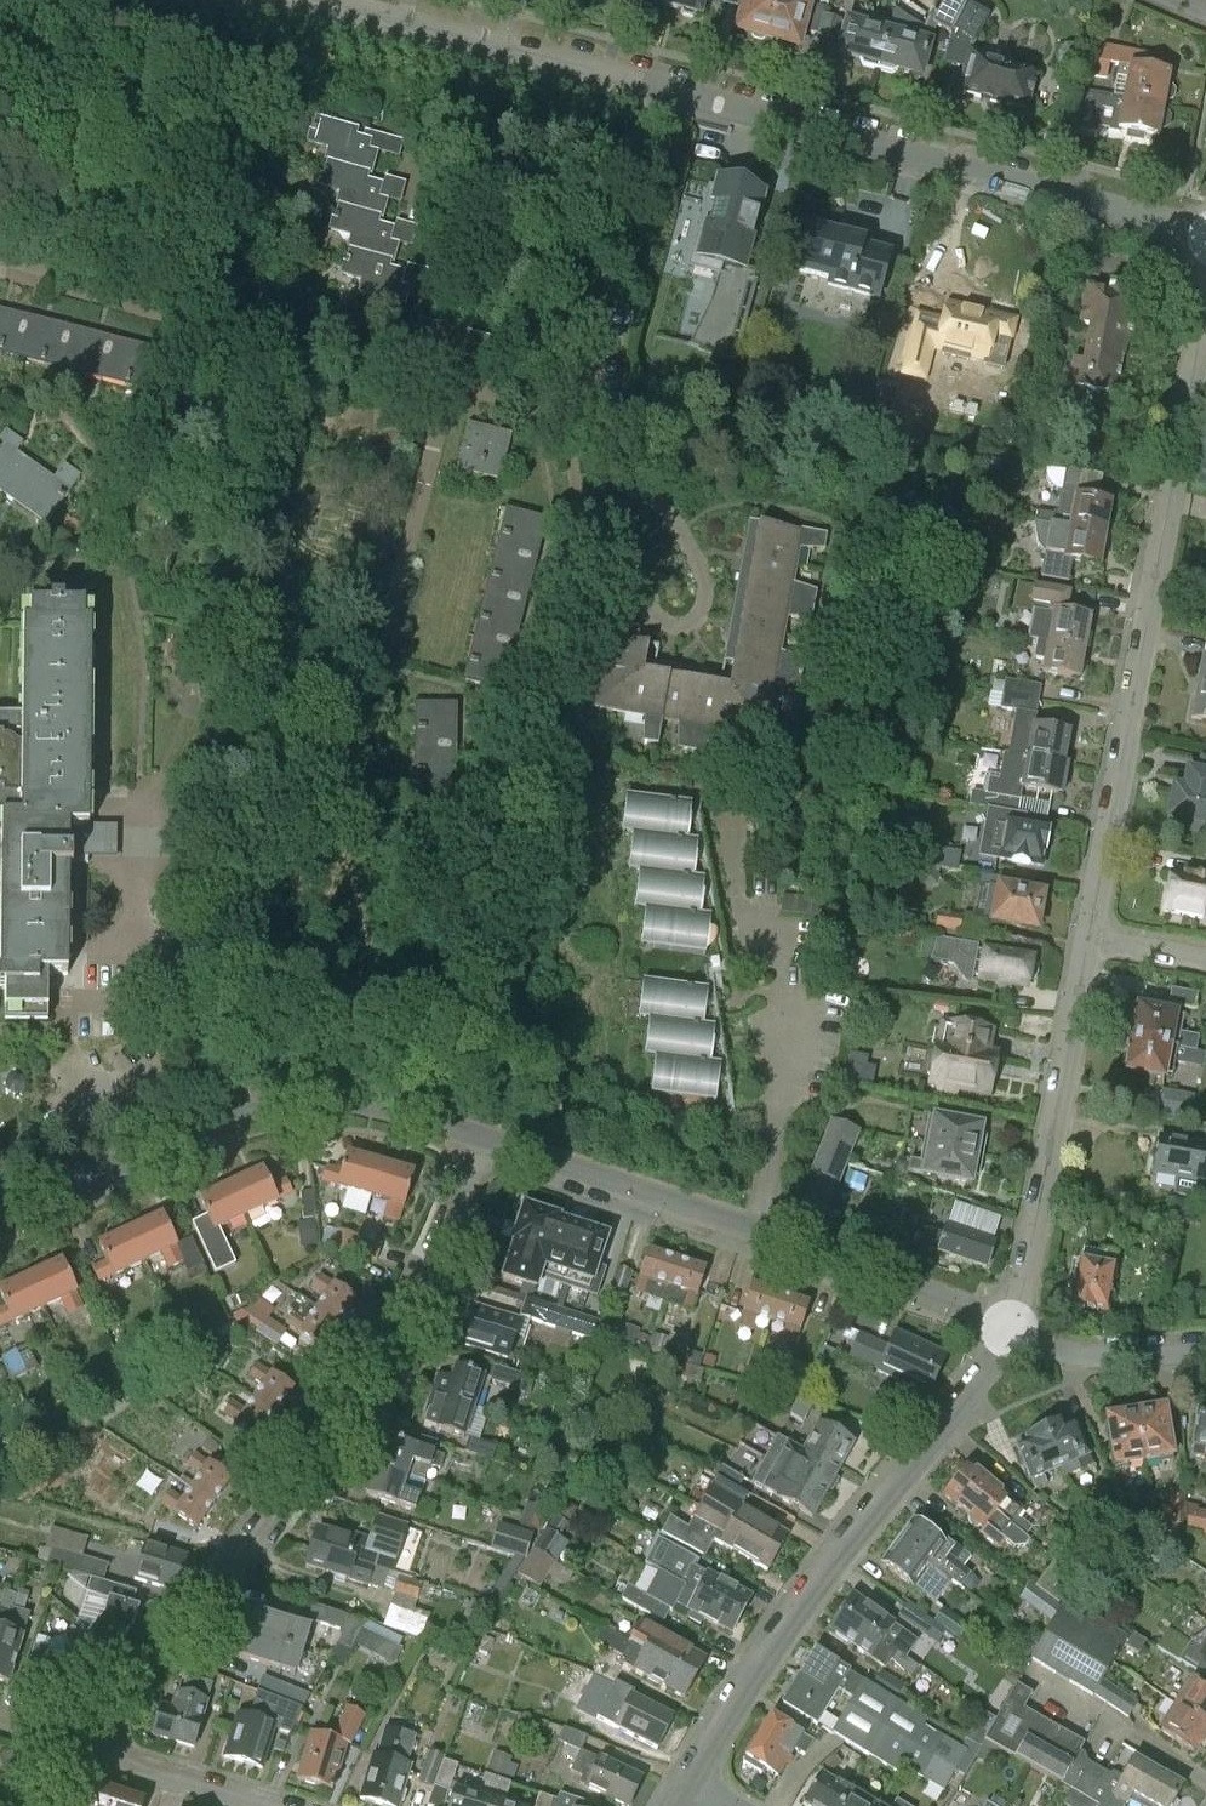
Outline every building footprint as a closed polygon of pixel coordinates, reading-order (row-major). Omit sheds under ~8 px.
[(668,7),(670,0),(640,0),(640,1),(642,6),(651,9),(656,5),(656,4),(668,7)] [(668,7),(681,10),(680,12),(682,17),(692,20),(696,16),(697,15),(699,15),(703,0),(670,0),(668,7)] [(767,40),(778,0),(745,0),(736,32),(751,35),(753,39),(762,42),(765,39),(767,40)] [(767,40),(769,40),(772,44),(780,47),(784,44),(798,48),(810,4),(796,0),(778,0),(767,40)] [(877,72),(892,76),(897,72),(920,78),(929,44),(937,30),(950,36),(950,34),(965,6),(953,0),(945,0),(935,19),(932,18),(926,24),(918,41),(887,33),(877,72)] [(950,34),(950,36),(969,41),(975,44),(988,19),(965,6),(950,34)] [(823,37),(829,17),(827,17),(829,11),(819,8),(811,34),(823,37)] [(823,37),(835,41),(840,20),(829,17),(823,37)] [(877,72),(887,33),(890,23),(867,17),(864,29),(847,24),(839,56),(860,61),(862,68),(877,72)] [(959,94),(1026,112),(1035,79),(989,67),(990,61),(969,55),(975,44),(969,41),(950,36),(941,66),(965,72),(959,94)] [(1097,46),(1085,76),(1106,80),(1108,65),(1117,67),(1112,97),(1123,100),(1162,107),(1164,100),(1168,101),(1172,98),(1174,92),(1171,88),(1166,87),(1168,76),(1145,71),(1148,56),(1097,46)] [(1079,91),(1072,128),(1096,133),(1101,109),(1116,112),(1113,129),(1157,137),(1159,127),(1164,128),(1167,126),(1169,118),(1167,115),(1161,114),(1162,107),(1123,100),(1112,97),(1079,91)] [(330,149),(326,162),(372,175),(380,143),(359,137),(361,131),(315,118),(309,143),(330,149)] [(341,192),(337,206),(383,219),(392,187),(370,182),(372,175),(326,162),(320,186),(341,192)] [(719,193),(710,190),(692,255),(702,257),(701,262),(723,267),(701,351),(738,361),(762,273),(745,268),(754,236),(762,205),(763,198),(747,194),(720,187),(719,193)] [(352,237),(348,251),(394,263),(403,231),(381,225),(383,219),(337,206),(330,231),(352,237)] [(799,272),(829,280),(827,286),(877,300),(889,256),(861,249),(862,243),(812,229),(812,227),(797,223),(791,242),(806,246),(799,272)] [(394,263),(348,251),(342,274),(363,280),(359,295),(405,308),(414,275),(392,269),(394,263)] [(1089,326),(1083,364),(1072,362),(1068,388),(1112,396),(1115,378),(1119,378),(1127,333),(1133,334),(1135,327),(1128,326),(1134,291),(1108,287),(1107,289),(1086,285),(1079,325),(1089,326)] [(946,310),(943,323),(935,321),(933,328),(916,324),(904,373),(923,378),(931,347),(945,350),(946,345),(968,351),(967,356),(986,361),(992,337),(1009,341),(1014,322),(980,314),(979,319),(946,310)] [(145,391),(155,351),(0,311),(0,354),(145,391)] [(419,320),(412,346),(425,349),(432,324),(419,320)] [(432,324),(425,349),(438,352),(444,327),(432,324)] [(444,327),(438,352),(450,355),(457,330),(444,327)] [(457,330),(450,355),(463,359),(470,334),(457,330)] [(470,334),(463,359),(476,362),(482,337),(470,334)] [(1034,338),(1021,334),(1017,349),(1029,352),(1034,338)] [(482,337),(476,362),(489,365),(495,340),(482,337)] [(495,340),(489,365),(501,368),(508,343),(495,340)] [(874,440),(891,443),(891,440),(908,443),(908,440),(908,437),(907,434),(907,432),(906,431),(904,428),(902,426),(899,424),(898,423),(895,422),(901,393),(884,390),(874,440)] [(490,432),(488,439),(465,434),(456,470),(480,476),(481,470),(501,475),(511,437),(490,432)] [(21,446),(5,434),(0,441),(0,489),(48,523),(79,480),(62,468),(52,482),(15,455),(21,446)] [(1045,475),(1046,480),(1049,484),(1052,487),(1056,490),(1061,491),(1056,516),(1038,512),(1036,522),(1105,536),(1110,505),(1096,503),(1099,491),(1078,487),(1081,472),(1047,466),(1046,470),(1045,475)] [(928,502),(925,518),(941,522),(945,505),(928,502)] [(463,680),(503,691),(547,520),(506,510),(463,680)] [(1099,566),(1105,536),(1036,522),(1035,524),(1036,535),(1038,546),(1045,554),(1040,577),(1068,582),(1072,561),(1099,566)] [(679,723),(679,749),(704,754),(713,729),(749,736),(766,723),(773,687),(799,688),(803,662),(779,654),(785,618),(811,619),(816,593),(791,585),(797,550),(823,550),(826,536),(750,523),(724,662),(733,664),(728,688),(705,684),(706,675),(670,669),(668,677),(644,672),(649,647),(636,644),(638,631),(601,624),(596,655),(604,657),(597,693),(609,710),(645,717),(644,743),(658,745),(663,720),(679,723)] [(1034,586),(1030,610),(1035,611),(1030,640),(1037,641),(1084,650),(1090,620),(1065,615),(1069,593),(1034,586)] [(1095,595),(1086,594),(1084,603),(1094,605),(1095,595)] [(0,864),(0,870),(0,987),(4,987),(4,1010),(47,1011),(47,986),(84,987),(84,995),(123,996),(123,959),(85,959),(85,976),(67,976),(67,958),(71,958),(72,862),(88,862),(89,848),(92,848),(92,828),(89,828),(90,626),(83,626),(83,607),(63,607),(63,600),(50,600),(50,607),(29,607),(29,625),(22,625),(21,750),(19,750),(17,749),(15,748),(14,746),(11,744),(7,743),(5,742),(2,742),(2,738),(0,738),(0,864)] [(194,638),(176,635),(173,646),(169,646),(165,667),(187,671),(194,638)] [(1037,641),(1033,658),(1044,660),(1042,673),(1078,680),(1084,650),(1037,641)] [(1202,660),(1191,720),(1205,723),(1205,661),(1202,660)] [(1005,680),(1002,694),(1038,701),(1041,686),(1005,680)] [(1016,711),(1008,754),(1063,765),(1068,735),(1032,728),(1034,715),(1036,715),(1038,701),(1002,694),(1000,708),(1016,711)] [(414,793),(455,794),(456,705),(415,704),(414,793)] [(1063,765),(1008,754),(1004,753),(999,780),(990,779),(987,794),(975,792),(973,806),(1017,814),(1021,798),(1036,801),(1037,791),(1057,795),(1063,765)] [(1205,831),(1205,763),(1201,762),(1198,778),(1188,776),(1185,793),(1175,792),(1170,817),(1184,820),(1183,827),(1205,831)] [(648,891),(643,927),(654,928),(651,949),(705,956),(710,918),(699,916),(704,880),(692,879),(697,843),(686,841),(691,805),(626,797),(624,814),(635,816),(630,852),(641,853),(637,890),(648,891)] [(1046,835),(1047,831),(1023,826),(1025,816),(1017,814),(991,810),(989,822),(985,822),(980,853),(990,855),(989,857),(1012,861),(1012,862),(1029,865),(1029,864),(1040,866),(1042,852),(1043,852),(1044,848),(1049,845),(1050,839),(1046,835)] [(930,849),(928,866),(956,871),(959,854),(930,849)] [(923,883),(930,890),(940,879),(933,872),(923,883)] [(1205,921),(1205,878),(1205,876),(1200,875),(1195,879),(1170,875),(1163,913),(1205,921)] [(989,887),(986,907),(990,908),(987,922),(1036,931),(1042,896),(998,888),(1000,879),(981,876),(979,885),(989,887)] [(782,897),(780,914),(821,918),(823,902),(782,897)] [(936,928),(960,932),(962,918),(938,913),(936,928)] [(996,981),(995,986),(996,986),(1001,993),(1008,988),(1009,988),(1010,984),(1028,987),(1029,979),(1035,980),(1035,976),(1039,973),(1036,970),(1037,966),(1032,966),(1033,960),(982,951),(982,953),(976,952),(977,947),(936,940),(933,957),(933,960),(953,964),(965,980),(972,976),(978,977),(978,978),(996,981)] [(709,962),(711,971),(714,971),(718,970),(717,960),(709,962)] [(664,1076),(661,1097),(715,1104),(720,1066),(709,1064),(714,1028),(702,1027),(707,991),(643,982),(640,1000),(651,1001),(647,1038),(658,1039),(653,1075),(664,1076)] [(1167,1005),(1194,1010),(1197,996),(1170,991),(1167,1005)] [(933,1008),(931,1017),(946,1020),(947,1011),(933,1008)] [(1131,1015),(1129,1024),(1133,1027),(1131,1041),(1168,1048),(1187,1051),(1195,1053),(1198,1037),(1179,1033),(1182,1017),(1137,1009),(1136,1013),(1131,1015)] [(930,1084),(935,1085),(937,1091),(956,1095),(960,1090),(987,1095),(995,1056),(986,1055),(990,1034),(942,1025),(936,1053),(931,1054),(927,1074),(932,1077),(930,1084)] [(1123,1056),(1121,1066),(1125,1069),(1125,1073),(1162,1079),(1166,1061),(1185,1065),(1187,1051),(1168,1048),(1131,1041),(1128,1054),(1123,1056)] [(8,1089),(15,1093),(23,1091),(28,1083),(25,1075),(18,1071),(10,1073),(6,1080),(8,1089)] [(1157,1113),(1190,1120),(1195,1097),(1162,1090),(1157,1113)] [(928,1117),(923,1145),(981,1157),(985,1138),(980,1137),(981,1127),(928,1117)] [(844,1128),(830,1122),(809,1174),(824,1179),(844,1128)] [(859,1134),(844,1128),(824,1179),(839,1185),(859,1134)] [(1153,1174),(1177,1178),(1174,1197),(1205,1202),(1205,1147),(1158,1139),(1153,1174)] [(981,1157),(923,1145),(919,1162),(909,1160),(907,1172),(971,1184),(973,1174),(978,1175),(981,1157)] [(337,1188),(370,1198),(380,1164),(347,1154),(341,1172),(326,1167),(321,1182),(337,1187),(337,1188)] [(380,1164),(370,1198),(388,1203),(383,1219),(397,1223),(402,1207),(404,1208),(414,1175),(380,1164)] [(848,1170),(842,1187),(848,1189),(848,1188),(862,1193),(867,1177),(853,1173),(853,1172),(848,1170)] [(263,1171),(231,1185),(245,1217),(277,1202),(276,1201),(291,1194),(285,1181),(271,1188),(263,1171)] [(215,1274),(235,1265),(219,1229),(245,1217),(231,1185),(199,1200),(207,1217),(192,1223),(215,1274)] [(299,1194),(303,1221),(316,1219),(312,1192),(299,1194)] [(510,1258),(503,1278),(521,1283),(518,1295),(531,1299),(538,1279),(587,1295),(606,1237),(557,1221),(557,1219),(524,1208),(513,1242),(515,1242),(510,1259),(510,1258)] [(163,1217),(131,1231),(145,1263),(163,1255),(169,1270),(182,1264),(186,1271),(200,1265),(189,1243),(177,1248),(163,1217)] [(314,1220),(297,1222),(300,1247),(317,1245),(314,1220)] [(917,1245),(936,1252),(936,1253),(986,1269),(994,1243),(944,1227),(942,1235),(923,1229),(917,1245)] [(350,1257),(351,1254),(357,1234),(338,1228),(331,1251),(350,1257)] [(145,1263),(131,1231),(99,1246),(107,1263),(92,1269),(98,1282),(112,1276),(113,1277),(145,1263)] [(640,1278),(634,1294),(663,1303),(676,1261),(647,1252),(639,1277),(640,1278)] [(1113,1268),(1115,1255),(1100,1252),(1097,1265),(1079,1261),(1071,1307),(1093,1311),(1093,1309),(1105,1311),(1113,1268)] [(676,1261),(663,1303),(690,1312),(695,1296),(696,1296),(705,1271),(676,1261)] [(62,1263),(30,1277),(44,1309),(62,1301),(69,1316),(82,1310),(75,1295),(76,1294),(62,1263)] [(606,1300),(621,1305),(632,1271),(617,1266),(606,1300)] [(325,1297),(316,1309),(339,1325),(356,1300),(333,1285),(333,1286),(319,1276),(311,1287),(325,1297)] [(30,1277),(0,1291),(0,1295),(6,1308),(0,1311),(0,1326),(12,1321),(13,1323),(44,1309),(30,1277)] [(756,1315),(772,1321),(779,1295),(750,1285),(742,1311),(743,1311),(741,1315),(738,1327),(751,1331),(756,1315)] [(244,1295),(232,1300),(235,1308),(247,1303),(244,1295)] [(779,1295),(772,1321),(786,1325),(781,1341),(793,1345),(799,1329),(800,1329),(808,1305),(779,1295)] [(517,1316),(552,1327),(557,1310),(522,1299),(517,1316)] [(97,1306),(106,1324),(118,1318),(110,1300),(97,1306)] [(574,1314),(577,1315),(580,1316),(583,1307),(577,1305),(574,1314)] [(231,1314),(230,1316),(274,1347),(285,1330),(250,1306),(231,1314)] [(463,1345),(507,1359),(519,1321),(475,1307),(471,1321),(463,1345)] [(339,1325),(316,1309),(307,1322),(293,1313),(286,1324),(299,1333),(299,1334),(321,1350),(339,1325)] [(571,1333),(590,1339),(596,1321),(580,1316),(577,1315),(571,1333)] [(618,1321),(613,1337),(633,1344),(639,1328),(618,1321)] [(847,1329),(836,1353),(878,1372),(928,1395),(945,1357),(895,1334),(888,1349),(860,1335),(847,1329)] [(670,1338),(666,1348),(683,1354),(685,1348),(689,1337),(672,1331),(670,1338)] [(649,1346),(665,1351),(666,1348),(670,1338),(654,1333),(649,1346)] [(637,1343),(647,1346),(650,1338),(640,1334),(637,1343)] [(218,1368),(226,1358),(208,1344),(200,1355),(218,1368)] [(704,1354),(685,1348),(683,1354),(681,1361),(700,1367),(704,1354)] [(824,1349),(814,1373),(826,1378),(836,1354),(824,1349)] [(2,1358),(13,1381),(26,1374),(16,1352),(2,1358)] [(705,1355),(702,1366),(712,1369),(716,1359),(705,1355)] [(263,1386),(254,1399),(276,1415),(293,1390),(271,1374),(270,1375),(257,1366),(249,1376),(263,1386)] [(680,1379),(699,1385),(703,1371),(684,1366),(680,1379)] [(487,1381),(515,1390),(519,1376),(492,1367),(487,1381)] [(437,1376),(431,1394),(474,1408),(483,1377),(455,1368),(451,1380),(437,1376)] [(757,1371),(753,1382),(767,1386),(771,1375),(757,1371)] [(163,1379),(154,1390),(164,1398),(173,1387),(163,1379)] [(428,1413),(423,1426),(463,1439),(474,1408),(431,1394),(425,1413),(428,1413)] [(799,1398),(790,1416),(803,1423),(813,1405),(799,1398)] [(227,1400),(220,1411),(237,1423),(237,1424),(259,1440),(276,1415),(254,1399),(245,1412),(227,1400)] [(1164,1410),(1135,1414),(1143,1462),(1160,1459),(1160,1464),(1172,1462),(1164,1410)] [(1205,1448),(1205,1411),(1197,1410),(1192,1446),(1193,1446),(1192,1456),(1204,1458),(1205,1448)] [(1143,1462),(1135,1414),(1106,1419),(1115,1472),(1127,1469),(1127,1465),(1143,1462)] [(73,1424),(78,1435),(94,1428),(89,1417),(73,1424)] [(370,1423),(368,1432),(380,1436),(383,1427),(370,1423)] [(1043,1430),(1059,1468),(1063,1477),(1092,1465),(1088,1456),(1089,1456),(1075,1423),(1064,1427),(1062,1423),(1043,1430)] [(818,1426),(804,1450),(838,1469),(852,1444),(818,1426)] [(1059,1468),(1043,1430),(1024,1438),(1026,1442),(1015,1447),(1029,1480),(1030,1480),(1034,1489),(1046,1484),(1042,1475),(1059,1468)] [(384,1438),(375,1468),(406,1478),(424,1484),(439,1489),(454,1461),(384,1438)] [(464,1452),(492,1461),(496,1447),(474,1440),(469,1438),(464,1452)] [(208,1441),(202,1450),(213,1458),(219,1449),(208,1441)] [(804,1450),(790,1473),(825,1493),(827,1490),(831,1492),(838,1481),(833,1478),(838,1469),(804,1450)] [(570,1455),(568,1462),(579,1465),(581,1458),(570,1455)] [(201,1476),(192,1489),(214,1504),(231,1479),(209,1464),(208,1465),(195,1456),(187,1466),(201,1476)] [(970,1465),(957,1481),(1025,1536),(1031,1528),(1016,1516),(1020,1512),(1006,1500),(1009,1497),(970,1465)] [(716,1478),(738,1490),(744,1480),(722,1467),(716,1478)] [(375,1468),(365,1496),(414,1512),(424,1484),(406,1478),(375,1468)] [(781,1468),(768,1491),(769,1494),(812,1517),(825,1493),(790,1473),(781,1468)] [(716,1478),(698,1509),(776,1553),(787,1535),(739,1508),(746,1495),(716,1478)] [(214,1504),(192,1489),(180,1481),(171,1494),(169,1492),(161,1503),(175,1513),(175,1514),(197,1529),(214,1504)] [(957,1481),(944,1498),(962,1512),(964,1510),(965,1512),(965,1517),(967,1521),(971,1525),(975,1526),(980,1527),(983,1523),(1000,1537),(1013,1548),(1024,1548),(1030,1540),(1025,1536),(957,1481)] [(549,1482),(545,1495),(560,1499),(564,1487),(549,1482)] [(1165,1529),(1185,1532),(1184,1491),(1169,1492),(1171,1519),(1165,1519),(1165,1529)] [(563,1499),(556,1511),(570,1519),(577,1506),(563,1499)] [(1205,1536),(1205,1511),(1197,1510),(1198,1505),(1186,1503),(1186,1533),(1205,1536)] [(527,1504),(523,1516),(538,1520),(542,1509),(527,1504)] [(776,1553),(698,1509),(687,1529),(669,1519),(660,1534),(704,1557),(714,1541),(766,1571),(776,1553)] [(538,1520),(523,1516),(520,1527),(535,1532),(538,1520)] [(311,1548),(388,1573),(407,1579),(422,1534),(375,1519),(368,1542),(361,1540),(360,1543),(317,1529),(311,1548)] [(490,1549),(525,1560),(533,1533),(498,1522),(490,1549)] [(912,1522),(896,1543),(951,1582),(970,1558),(947,1540),(943,1545),(912,1522)] [(1153,1540),(1176,1545),(1179,1532),(1137,1523),(1131,1529),(1152,1541),(1153,1540)] [(1109,1540),(1100,1526),(1086,1534),(1094,1548),(1109,1540)] [(545,1528),(534,1547),(555,1560),(567,1541),(545,1528)] [(657,1540),(644,1565),(658,1573),(740,1616),(750,1597),(707,1574),(706,1575),(692,1567),(696,1561),(698,1562),(699,1562),(657,1540)] [(951,1582),(896,1543),(881,1564),(935,1604),(951,1582)] [(134,1580),(176,1593),(187,1558),(145,1545),(134,1580)] [(534,1547),(518,1574),(539,1586),(555,1560),(534,1547)] [(388,1573),(311,1548),(305,1567),(334,1576),(333,1580),(343,1583),(345,1580),(367,1587),(368,1586),(382,1590),(388,1573)] [(52,1549),(47,1565),(90,1578),(103,1582),(107,1566),(52,1549)] [(627,1587),(620,1599),(663,1622),(669,1611),(671,1612),(675,1605),(691,1614),(688,1619),(700,1625),(702,1620),(730,1635),(740,1616),(658,1573),(646,1597),(627,1587)] [(79,1619),(71,1628),(105,1658),(133,1626),(138,1608),(131,1606),(136,1592),(90,1578),(79,1619)] [(394,1595),(416,1602),(421,1586),(399,1578),(394,1595)] [(1061,1606),(1068,1596),(1052,1584),(1045,1594),(1061,1606)] [(1051,1621),(1061,1609),(1029,1585),(1020,1598),(1051,1621)] [(14,1596),(7,1593),(3,1607),(0,1606),(0,1643),(14,1596)] [(0,1643),(0,1682),(8,1685),(23,1638),(22,1638),(29,1615),(23,1613),(27,1600),(14,1596),(0,1643)] [(853,1596),(841,1614),(905,1659),(917,1642),(893,1625),(893,1624),(853,1596)] [(390,1600),(382,1625),(421,1638),(430,1614),(390,1600)] [(1065,1601),(1061,1609),(1031,1660),(1093,1697),(1094,1695),(1098,1697),(1098,1698),(1128,1718),(1137,1705),(1106,1685),(1104,1688),(1099,1686),(1128,1638),(1065,1601)] [(456,1632),(473,1639),(485,1608),(468,1602),(456,1632)] [(898,1617),(936,1642),(944,1630),(907,1605),(898,1617)] [(932,1618),(959,1637),(967,1625),(941,1606),(932,1618)] [(309,1622),(339,1631),(343,1616),(313,1607),(309,1622)] [(252,1612),(245,1635),(301,1652),(308,1629),(252,1612)] [(905,1659),(841,1614),(829,1631),(869,1659),(870,1659),(884,1669),(890,1661),(910,1678),(917,1667),(905,1659)] [(337,1643),(351,1650),(365,1623),(350,1618),(337,1643)] [(637,1631),(630,1643),(694,1680),(705,1660),(641,1624),(637,1631)] [(36,1636),(24,1676),(38,1680),(36,1687),(71,1697),(105,1658),(71,1628),(63,1637),(50,1639),(36,1636)] [(353,1645),(392,1665),(401,1648),(383,1639),(362,1628),(353,1645)] [(694,1680),(630,1643),(603,1628),(595,1642),(622,1657),(619,1663),(683,1699),(694,1680)] [(1131,1634),(1124,1647),(1137,1654),(1144,1641),(1131,1634)] [(301,1652),(245,1635),(238,1657),(294,1674),(301,1652)] [(488,1656),(494,1641),(484,1637),(478,1652),(488,1656)] [(1205,1646),(1199,1642),(1192,1652),(1205,1661),(1205,1646)] [(849,1673),(814,1652),(781,1704),(816,1725),(837,1691),(852,1700),(863,1683),(848,1674),(849,1673)] [(587,1666),(578,1690),(608,1701),(617,1676),(587,1666)] [(152,1736),(173,1742),(179,1720),(183,1722),(191,1698),(193,1699),(203,1670),(197,1668),(184,1683),(180,1696),(176,1695),(171,1711),(164,1709),(162,1716),(158,1714),(152,1736)] [(179,1720),(173,1742),(193,1748),(201,1721),(200,1720),(205,1703),(213,1674),(203,1670),(193,1699),(191,1698),(183,1722),(179,1720)] [(871,1685),(895,1700),(904,1686),(880,1671),(871,1685)] [(263,1678),(258,1692),(302,1710),(309,1696),(263,1678)] [(1177,1707),(1205,1727),(1205,1690),(1194,1682),(1177,1707)] [(926,1722),(863,1683),(852,1700),(832,1735),(896,1774),(900,1768),(918,1779),(946,1730),(927,1719),(926,1722)] [(1061,1784),(1094,1804),(1112,1773),(1109,1774),(1087,1761),(1085,1752),(1080,1750),(1083,1744),(1022,1711),(1031,1695),(1015,1686),(983,1742),(1061,1784)] [(302,1710),(258,1692),(257,1693),(249,1718),(237,1714),(223,1757),(261,1769),(274,1730),(288,1735),(302,1710)] [(614,1728),(657,1749),(673,1717),(630,1696),(614,1728)] [(1177,1707),(1160,1732),(1192,1754),(1198,1746),(1200,1747),(1205,1737),(1205,1727),(1177,1707)] [(776,1708),(742,1764),(760,1775),(763,1770),(776,1777),(793,1749),(803,1756),(812,1742),(791,1730),(797,1720),(776,1708)] [(296,1780),(331,1791),(345,1745),(348,1746),(363,1717),(347,1709),(332,1739),(310,1732),(296,1780)] [(359,1799),(378,1805),(399,1732),(385,1727),(376,1756),(372,1755),(359,1799)] [(563,1758),(573,1763),(569,1772),(581,1777),(578,1784),(584,1787),(583,1787),(625,1805),(627,1805),(640,1779),(579,1751),(586,1737),(562,1729),(557,1742),(567,1747),(563,1758)] [(946,1730),(919,1779),(943,1793),(966,1752),(959,1749),(964,1741),(946,1730)] [(969,1730),(964,1739),(980,1747),(983,1742),(985,1739),(969,1730)] [(378,1805),(383,1805),(398,1805),(410,1766),(406,1765),(415,1736),(399,1732),(378,1805)] [(277,1740),(274,1750),(283,1753),(286,1743),(277,1740)] [(484,1776),(496,1780),(503,1782),(512,1757),(493,1750),(484,1776)] [(417,1782),(432,1787),(441,1762),(443,1757),(429,1752),(417,1782)] [(831,1754),(819,1764),(827,1774),(839,1764),(831,1754)] [(866,1757),(861,1764),(875,1773),(880,1766),(866,1757)] [(1124,1804),(1126,1805),(1132,1794),(1152,1805),(1171,1805),(1182,1787),(1133,1760),(1123,1777),(1114,1772),(1112,1773),(1094,1804),(1097,1805),(1124,1805),(1124,1804)] [(496,1780),(484,1776),(477,1798),(453,1790),(449,1789),(456,1768),(441,1762),(432,1787),(426,1805),(488,1805),(496,1780)] [(804,1805),(840,1805),(851,1788),(838,1780),(835,1785),(819,1776),(802,1805),(804,1805)] [(488,1805),(504,1805),(503,1805),(509,1785),(503,1782),(496,1780),(488,1805)] [(142,1802),(96,1787),(90,1805),(140,1805),(142,1802)] [(879,1804),(851,1788),(840,1805),(877,1805),(879,1804)] [(553,1800),(538,1795),(535,1805),(552,1805),(553,1800)] [(552,1805),(596,1805),(559,1795),(555,1801),(553,1800),(552,1805)]
